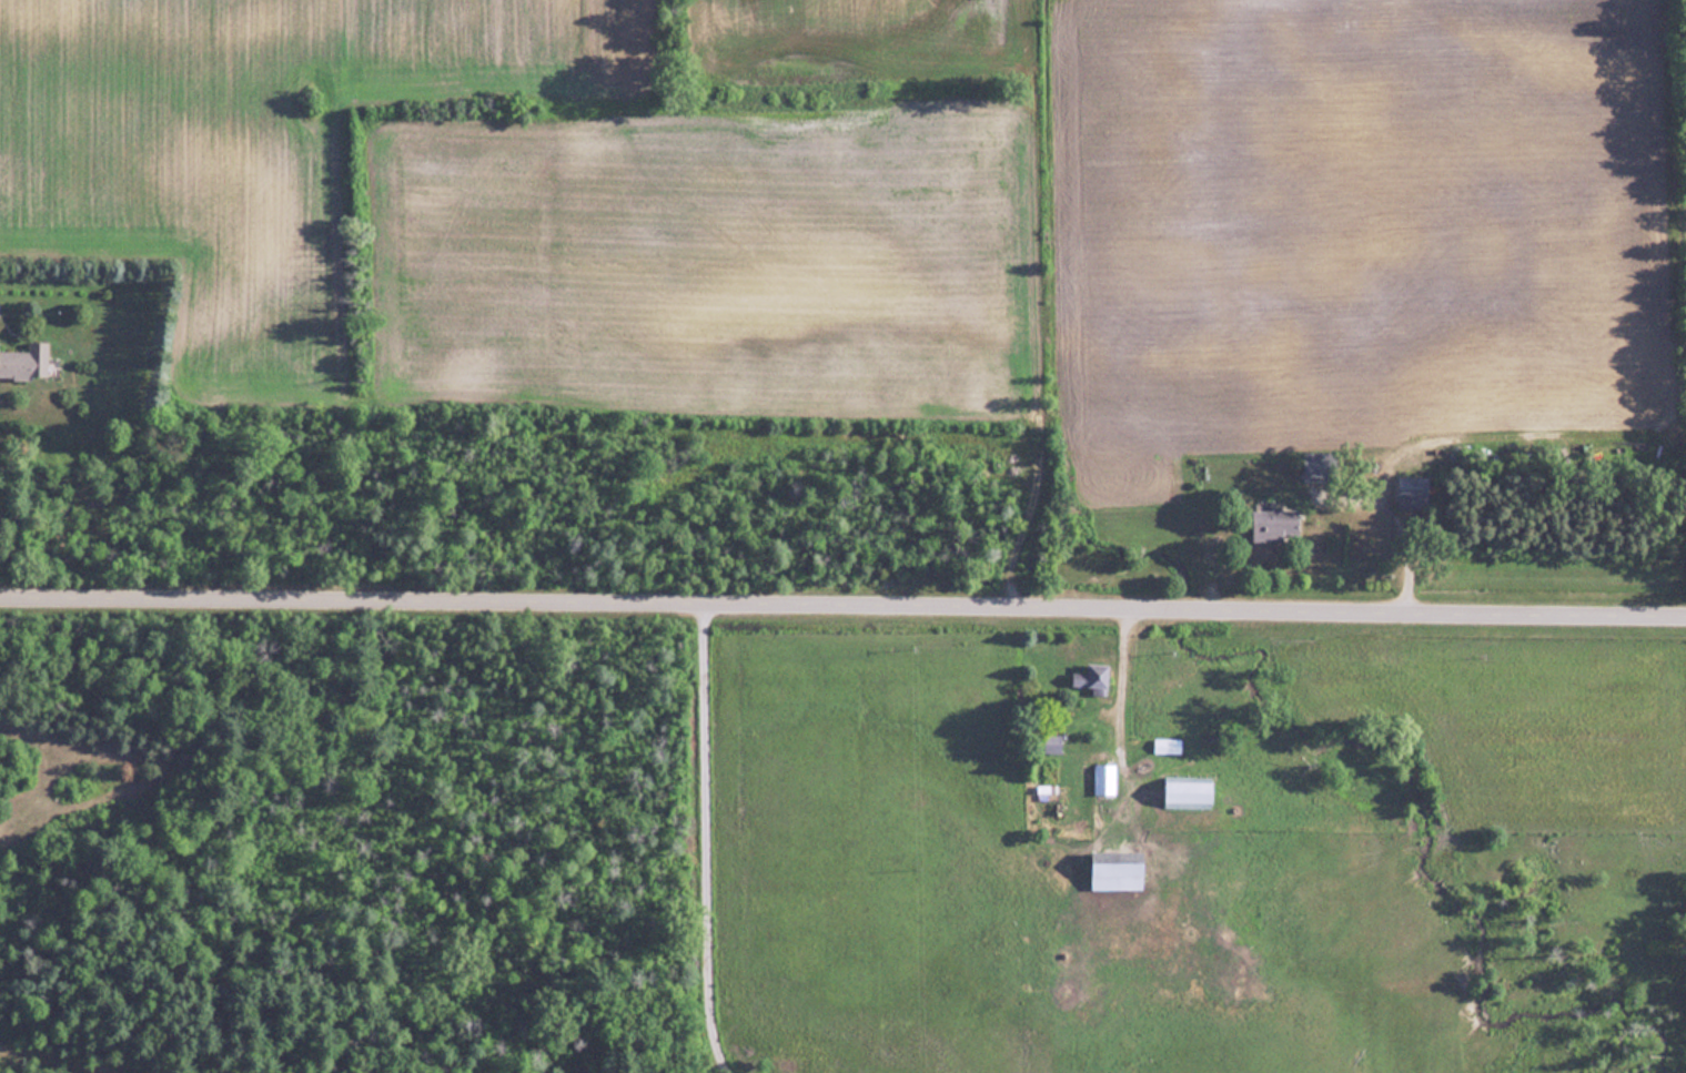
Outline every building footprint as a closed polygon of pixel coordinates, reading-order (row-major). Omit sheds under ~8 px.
[(49,379),(49,342),(30,342),(30,352),(0,352),(0,379),(49,379)] [(1304,453),(1304,479),(1339,479),(1339,453),(1304,453)] [(1254,543),(1300,543),(1300,510),(1254,510),(1254,543)] [(1109,696),(1111,665),(1090,664),(1090,674),(1073,673),(1072,687),(1092,688),(1092,695),(1109,696)] [(1181,739),(1153,739),(1153,754),(1181,754),(1181,739)] [(1094,765),(1094,796),(1116,796),(1116,765),(1094,765)] [(1164,777),(1164,809),(1217,809),(1217,777),(1164,777)] [(1093,853),(1093,891),(1147,892),(1148,853),(1093,853)]
